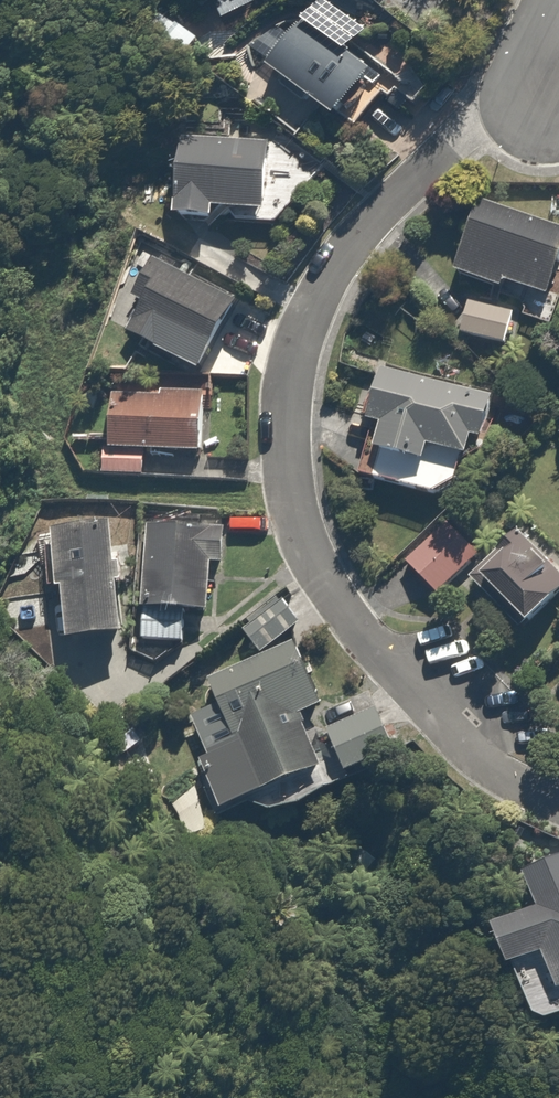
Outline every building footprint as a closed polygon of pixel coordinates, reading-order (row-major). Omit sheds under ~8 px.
[(14,0),(0,0),(0,15),(14,0)] [(312,25),(272,78),(344,133),(385,80),(312,25)] [(270,148),(180,143),(176,226),(217,228),(218,214),(266,217),(270,148)] [(461,279),(511,297),(514,288),(553,302),(558,284),(558,233),(487,207),(461,279)] [(243,310),(156,264),(131,309),(143,316),(130,340),(163,358),(168,349),(210,372),(243,310)] [(524,318),(469,304),(460,341),(515,355),(524,318)] [(429,503),(454,496),(462,467),(470,470),(478,443),(492,447),(504,407),(383,372),(365,433),(383,438),(369,485),(429,503)] [(119,381),(115,449),(102,448),(100,480),(148,483),(149,458),(204,461),(209,387),(119,381)] [(405,562),(440,599),(482,558),(447,521),(405,562)] [(66,597),(75,656),(130,648),(112,525),(39,536),(49,599),(66,597)] [(215,534),(151,529),(143,645),(188,648),(190,616),(210,617),(215,534)] [(478,584),(535,636),(558,610),(558,568),(524,535),(478,584)] [(297,648),(210,687),(220,709),(192,721),(206,752),(199,755),(230,825),(327,781),(300,721),(325,710),(297,648)] [(379,714),(331,736),(352,783),(401,761),(379,714)] [(533,890),(540,914),(504,925),(538,1035),(558,1028),(558,882),(533,890)]
